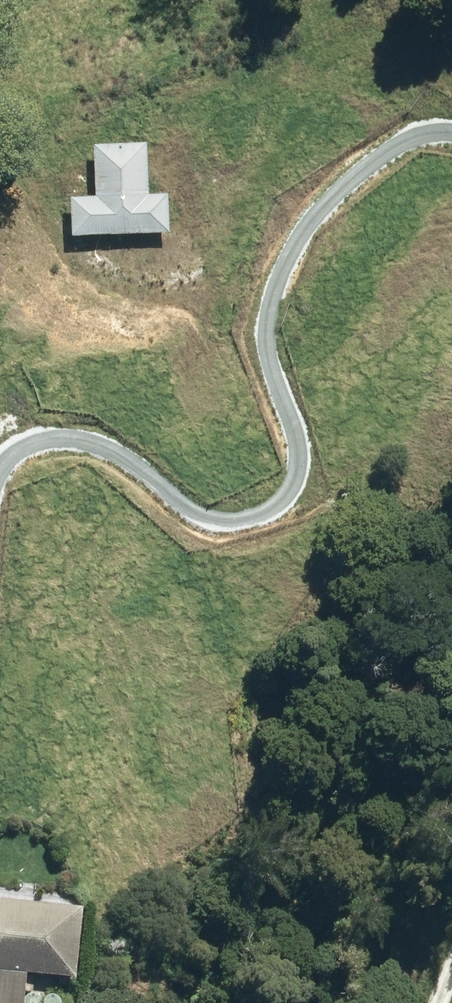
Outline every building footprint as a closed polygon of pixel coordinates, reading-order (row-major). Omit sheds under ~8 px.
[(0,902),(0,1002),(32,1002),(35,975),(85,982),(94,914),(0,902)]
